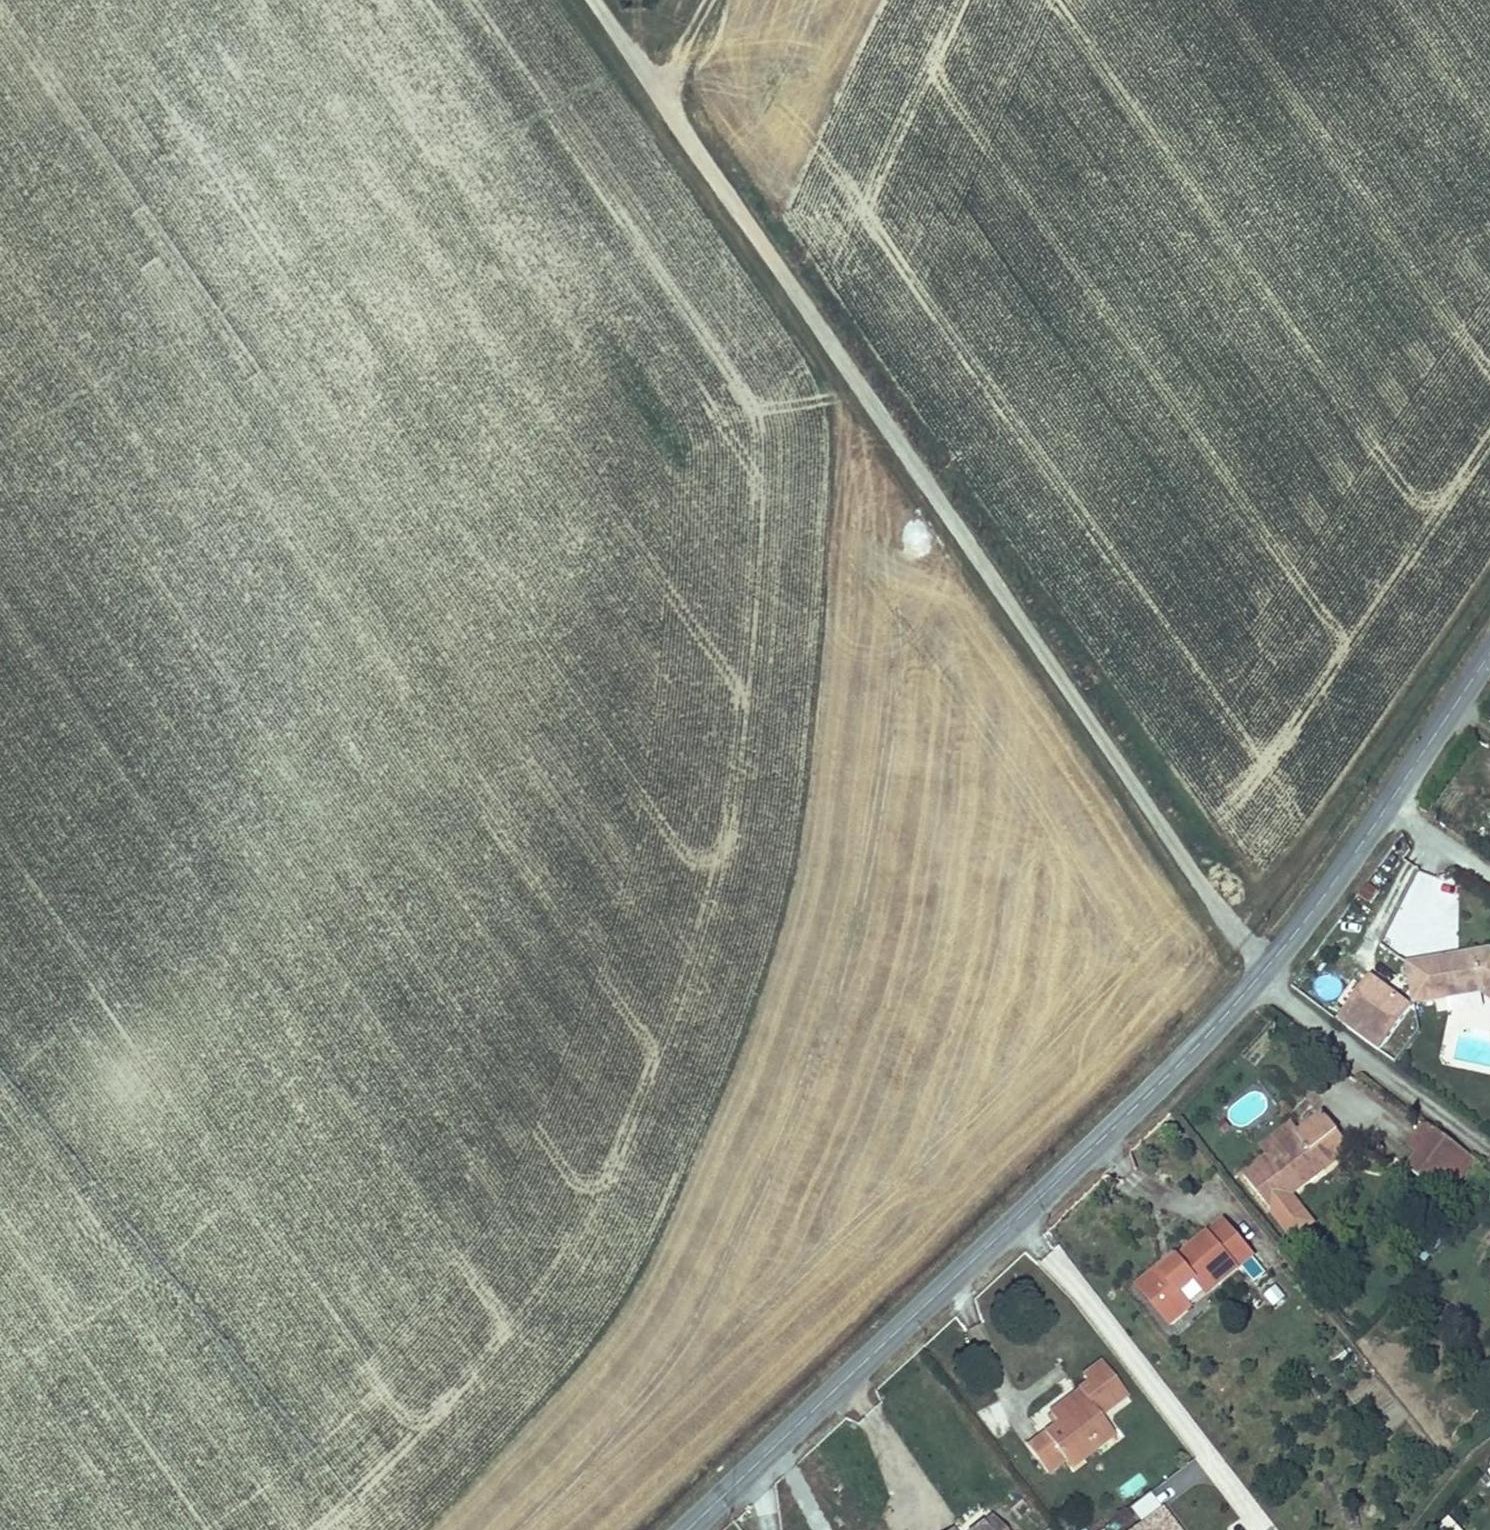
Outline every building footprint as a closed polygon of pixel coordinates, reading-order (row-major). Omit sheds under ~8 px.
[(1427,959),(1434,999),(1482,991),(1489,997),(1489,949),(1462,953),(1427,959)] [(1434,999),(1427,959),(1407,963),(1414,1002),(1434,999)] [(1372,977),(1339,1021),(1379,1051),(1412,1006),(1372,977)] [(1321,1115),(1298,1133),(1325,1167),(1348,1148),(1321,1115)] [(1265,1141),(1274,1152),(1298,1133),(1289,1122),(1265,1141)] [(1466,1152),(1427,1122),(1400,1160),(1439,1189),(1466,1152)] [(1274,1152),(1245,1175),(1271,1209),(1290,1194),(1325,1167),(1298,1133),(1274,1152)] [(1290,1194),(1271,1209),(1294,1237),(1313,1222),(1290,1194)] [(1168,1267),(1164,1262),(1138,1285),(1170,1322),(1191,1305),(1180,1292),(1195,1279),(1206,1292),(1239,1265),(1251,1254),(1223,1220),(1178,1259),(1168,1267)] [(1174,1254),(1164,1262),(1168,1267),(1178,1259),(1174,1254)] [(1266,1271),(1251,1254),(1239,1265),(1253,1282),(1266,1271)] [(1272,1309),(1286,1300),(1278,1285),(1263,1294),(1272,1309)] [(1046,1473),(1065,1459),(1061,1454),(1085,1436),(1094,1448),(1112,1435),(1098,1416),(1124,1395),(1100,1363),(1083,1376),(1088,1384),(1077,1392),(1080,1396),(1072,1402),(1069,1399),(1049,1414),(1056,1423),(1026,1446),(1046,1473)] [(1077,1392),(1069,1399),(1072,1402),(1080,1396),(1077,1392)] [(1061,1454),(1065,1459),(1071,1466),(1094,1448),(1085,1436),(1061,1454)] [(1161,1509),(1135,1529),(1179,1529),(1161,1509)] [(992,1516),(974,1529),(1003,1529),(992,1516)]
